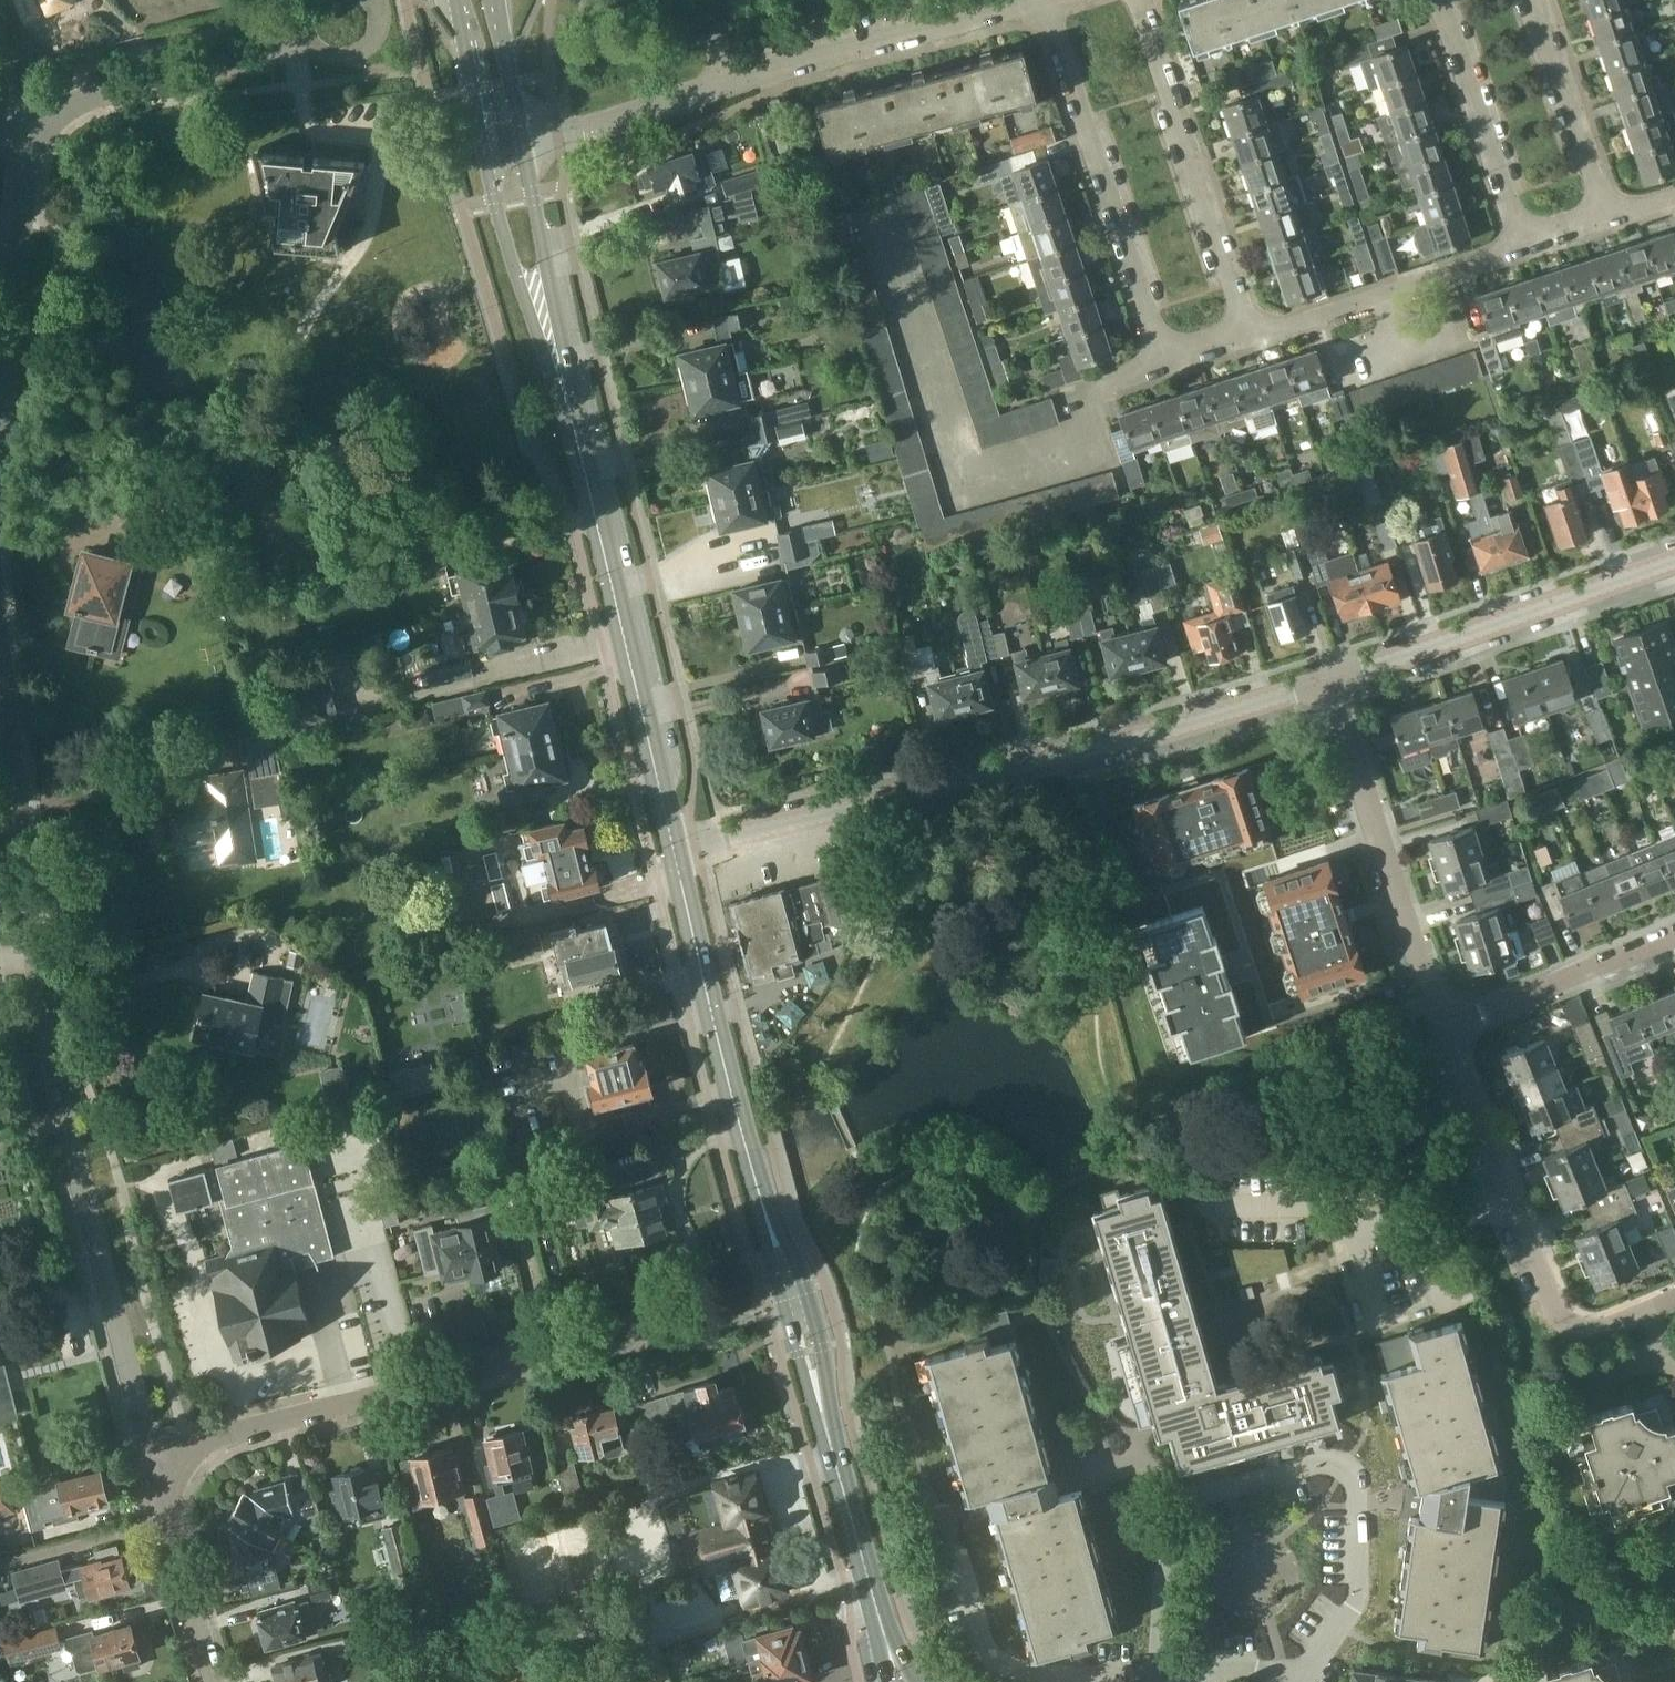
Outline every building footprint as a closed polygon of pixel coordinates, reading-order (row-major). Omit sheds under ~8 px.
[(23,20),(38,14),(32,0),(15,0),(23,20)] [(47,16),(79,1),(78,0),(40,0),(47,16)] [(1178,4),(1179,5),(1194,50),(1196,49),(1303,13),(1343,0),(1190,0),(1178,4)] [(1591,17),(1626,6),(1624,0),(1586,0),(1591,17)] [(1634,33),(1626,6),(1591,17),(1600,44),(1634,33)] [(1399,19),(1374,27),(1378,40),(1404,32),(1399,19)] [(1296,22),(1288,24),(1290,30),(1298,27),(1296,22)] [(1634,33),(1600,44),(1609,71),(1644,60),(1634,33)] [(1323,35),(1310,39),(1315,56),(1329,52),(1323,35)] [(1407,44),(1371,57),(1367,43),(1333,55),(1338,68),(1358,61),(1368,91),(1384,86),(1417,75),(1407,44)] [(845,99),(817,106),(829,152),(831,152),(931,125),(940,122),(1033,98),(1036,97),(1024,51),(994,59),(993,54),(981,57),(981,58),(982,62),(926,77),(925,73),(924,72),(913,75),(913,76),(914,80),(857,96),(857,95),(856,91),(843,94),(845,99)] [(1272,60),(1252,67),(1256,81),(1264,78),(1277,74),(1272,60)] [(1644,60),(1609,71),(1619,99),(1662,85),(1659,73),(1649,76),(1644,60)] [(1238,69),(1220,75),(1225,90),(1243,84),(1238,69)] [(1238,87),(1243,101),(1225,107),(1235,137),(1283,120),(1280,121),(1270,91),(1293,83),(1291,77),(1288,70),(1278,74),(1277,74),(1264,78),(1256,81),(1238,87)] [(1299,74),(1291,77),(1293,83),(1298,81),(1300,76),(1299,74)] [(1426,102),(1417,75),(1384,86),(1393,113),(1426,102)] [(1662,85),(1619,99),(1628,126),(1662,115),(1656,98),(1665,94),(1662,85)] [(1338,132),(1348,129),(1339,100),(1328,104),(1332,115),(1338,132)] [(1393,113),(1403,139),(1390,143),(1391,145),(1435,130),(1426,102),(1393,113)] [(1321,135),(1331,132),(1322,106),(1312,109),(1321,135)] [(1662,115),(1628,126),(1637,154),(1671,143),(1674,141),(1674,113),(1674,111),(1662,115)] [(1291,144),(1283,120),(1235,137),(1244,164),(1257,160),(1277,153),(1277,151),(1289,147),(1288,145),(1291,144)] [(800,157),(792,125),(774,130),(783,162),(800,157)] [(1338,132),(1342,146),(1353,143),(1348,129),(1338,132)] [(1435,130),(1391,145),(1400,172),(1401,171),(1401,172),(1445,157),(1435,130)] [(1031,132),(1011,138),(1016,152),(1016,153),(1036,147),(1031,132)] [(1671,143),(1637,154),(1646,180),(1674,171),(1674,155),(1671,143)] [(651,170),(642,172),(647,187),(655,184),(656,187),(671,183),(675,197),(696,190),(696,189),(715,183),(711,171),(727,166),(722,148),(721,148),(706,153),(705,150),(692,154),(692,153),(650,166),(651,170)] [(1050,159),(1039,163),(1034,148),(1010,156),(1010,157),(974,170),(979,184),(1000,176),(1010,204),(1059,188),(1050,159)] [(1336,148),(1326,151),(1331,165),(1341,161),(1336,148)] [(1281,164),(1277,153),(1257,160),(1244,164),(1253,189),(1287,178),(1282,163),(1281,164)] [(826,173),(822,155),(806,159),(811,177),(826,173)] [(304,160),(265,157),(272,191),(282,191),(279,234),(324,238),(356,164),(315,161),(314,164),(304,163),(304,160)] [(1445,157),(1401,172),(1407,187),(1418,183),(1422,193),(1453,183),(1445,157)] [(1341,161),(1331,165),(1339,191),(1349,188),(1350,188),(1341,161)] [(1361,167),(1350,171),(1355,186),(1366,183),(1361,167)] [(763,182),(759,170),(723,181),(727,193),(763,182)] [(898,192),(911,188),(906,173),(894,177),(898,192)] [(1287,178),(1253,189),(1262,216),(1307,202),(1298,174),(1287,178)] [(1355,186),(1359,200),(1370,197),(1366,183),(1355,186)] [(1462,210),(1453,183),(1422,193),(1431,221),(1462,210)] [(902,205),(927,197),(923,185),(898,193),(902,205)] [(1059,188),(1010,204),(1019,232),(1068,215),(1059,188)] [(1353,203),(1349,188),(1339,191),(1343,206),(1353,203)] [(695,237),(699,252),(660,262),(667,294),(707,284),(707,283),(723,279),(712,235),(726,232),(723,218),(740,215),(739,212),(757,208),(752,190),(731,195),(731,199),(700,206),(706,234),(695,237)] [(931,210),(927,197),(902,205),(906,218),(931,210)] [(1307,202),(1262,216),(1272,244),(1316,229),(1316,228),(1307,202)] [(829,230),(856,222),(852,209),(825,218),(829,230)] [(932,212),(931,210),(906,218),(911,231),(936,222),(932,212)] [(938,210),(932,212),(936,222),(937,227),(943,225),(938,210)] [(1462,210),(1431,221),(1437,236),(1431,238),(1436,252),(1472,239),(1462,210)] [(1357,245),(1367,242),(1358,214),(1348,217),(1352,230),(1357,245)] [(1068,215),(1019,232),(1028,259),(1077,243),(1068,215)] [(937,227),(940,235),(956,230),(953,221),(943,225),(937,227)] [(936,222),(911,231),(915,244),(940,235),(937,227),(936,222)] [(1374,240),(1384,237),(1379,222),(1369,225),(1374,240)] [(1316,229),(1272,244),(1281,271),(1313,261),(1325,257),(1316,229)] [(1655,274),(1670,269),(1671,274),(1674,273),(1674,239),(1673,231),(1644,241),(1655,274)] [(955,252),(965,249),(960,234),(950,237),(955,252)] [(944,248),(940,235),(915,244),(919,256),(944,248)] [(1388,235),(1384,237),(1374,240),(1382,265),(1396,260),(1388,235)] [(1655,274),(1644,241),(1616,250),(1631,294),(1637,292),(1643,289),(1639,279),(1655,274)] [(1357,245),(1357,246),(1353,247),(1362,272),(1376,268),(1375,267),(1367,242),(1357,245)] [(1086,270),(1077,243),(1028,259),(1037,287),(1086,270)] [(948,261),(944,248),(919,256),(923,269),(948,261)] [(970,265),(965,249),(955,252),(960,268),(970,265)] [(1616,250),(1589,259),(1602,297),(1616,292),(1618,298),(1625,295),(1630,308),(1642,305),(1637,292),(1631,294),(1616,250)] [(1589,259),(1562,267),(1576,312),(1583,310),(1588,308),(1587,302),(1602,297),(1589,259)] [(948,261),(923,269),(928,282),(953,273),(948,261)] [(1313,261),(1281,271),(1291,300),(1326,287),(1322,274),(1318,276),(1313,261)] [(1576,312),(1562,267),(1535,276),(1545,310),(1561,305),(1564,316),(1571,314),(1576,312)] [(1095,298),(1086,270),(1037,287),(1047,314),(1062,309),(1095,298)] [(957,286),(953,273),(928,282),(932,294),(957,286)] [(871,274),(845,282),(848,294),(875,286),(871,274)] [(1545,310),(1535,276),(1508,285),(1518,319),(1545,310)] [(975,277),(964,281),(973,308),(984,305),(975,277)] [(1518,319),(1508,285),(1478,295),(1490,329),(1476,333),(1488,368),(1494,366),(1496,372),(1503,369),(1494,342),(1523,332),(1518,319)] [(879,299),(875,286),(848,294),(852,307),(879,299)] [(961,299),(957,286),(932,294),(936,307),(961,299)] [(1104,326),(1095,298),(1062,309),(1071,337),(1104,326)] [(883,312),(879,299),(852,307),(856,320),(883,312)] [(966,311),(961,299),(936,307),(941,320),(966,311)] [(984,305),(973,308),(978,323),(989,320),(984,305)] [(1642,305),(1630,308),(1634,322),(1646,318),(1642,305)] [(684,385),(740,371),(748,369),(744,351),(736,353),(730,329),(753,323),(749,310),(713,318),(720,345),(681,355),(684,365),(679,366),(684,385)] [(1583,310),(1576,312),(1571,314),(1575,327),(1587,323),(1583,310)] [(966,311),(941,320),(945,333),(970,324),(966,311)] [(883,312),(856,320),(860,333),(887,325),(883,312)] [(1591,336),(1587,323),(1575,327),(1579,339),(1591,336)] [(970,324),(945,333),(949,345),(974,337),(970,324)] [(887,325),(860,333),(864,346),(891,338),(887,325)] [(1104,326),(1071,337),(1076,351),(1058,357),(1063,370),(1045,376),(1049,389),(1084,377),(1080,365),(1114,354),(1104,326)] [(847,345),(862,342),(860,335),(845,338),(847,345)] [(974,337),(949,345),(953,358),(978,349),(974,337)] [(891,338),(864,346),(868,359),(894,351),(891,338)] [(1537,338),(1526,341),(1530,355),(1541,352),(1537,338)] [(997,344),(986,347),(991,363),(1002,360),(997,344)] [(983,362),(978,349),(953,358),(957,370),(983,362)] [(1314,350),(1285,359),(1296,393),(1314,387),(1316,391),(1327,388),(1314,350)] [(1474,350),(1462,354),(1470,380),(1483,376),(1474,350)] [(894,351),(868,359),(872,372),(898,364),(894,351)] [(1462,354),(1449,358),(1457,384),(1470,380),(1462,354)] [(1457,384),(1449,358),(1436,362),(1445,388),(1457,384)] [(1285,359),(1261,367),(1271,401),(1296,393),(1285,359)] [(994,374),(1006,370),(1003,360),(991,365),(994,374)] [(987,375),(983,362),(957,370),(962,383),(987,375)] [(1445,388),(1436,362),(1424,366),(1432,392),(1445,388)] [(898,364),(872,372),(876,385),(902,377),(898,364)] [(1585,374),(1587,383),(1596,380),(1598,380),(1593,365),(1591,366),(1588,367),(1585,374)] [(1432,392),(1424,366),(1411,370),(1420,396),(1432,392)] [(1271,401),(1261,367),(1233,376),(1251,431),(1279,423),(1271,401)] [(1420,396),(1411,370),(1399,374),(1407,400),(1420,396)] [(740,371),(684,385),(688,403),(693,402),(695,412),(747,400),(740,371)] [(1399,374),(1386,378),(1394,404),(1407,400),(1399,374)] [(991,388),(987,375),(962,383),(966,396),(991,388)] [(1233,376),(1205,385),(1221,432),(1248,423),(1251,432),(1251,431),(1233,376)] [(906,389),(902,377),(876,385),(880,397),(906,389)] [(1386,378),(1373,382),(1382,409),(1394,404),(1386,378)] [(1373,382),(1361,386),(1369,413),(1382,409),(1373,382)] [(1205,385),(1178,394),(1194,441),(1221,432),(1205,385)] [(1369,413),(1361,386),(1348,390),(1357,417),(1369,413)] [(1557,400),(1559,405),(1562,412),(1605,400),(1601,387),(1557,400)] [(1665,391),(1674,418),(1674,387),(1665,391)] [(996,401),(991,388),(966,396),(971,410),(996,401)] [(910,402),(906,389),(880,397),(884,410),(910,402)] [(1350,414),(1341,389),(1327,393),(1336,419),(1350,414)] [(1178,394),(1151,403),(1162,437),(1161,437),(1165,450),(1194,441),(1178,394)] [(1435,408),(1431,395),(1420,399),(1424,412),(1435,408)] [(1039,401),(1048,427),(1061,422),(1052,397),(1039,401)] [(754,429),(802,418),(824,412),(821,398),(774,409),(751,415),(754,429)] [(996,401),(971,410),(975,423),(988,419),(1000,415),(996,401)] [(1048,427),(1039,401),(1026,406),(1035,431),(1048,427)] [(914,415),(910,402),(884,410),(888,423),(914,415)] [(1162,437),(1151,403),(1122,413),(1134,451),(1149,446),(1148,442),(1161,437),(1162,437)] [(1562,412),(1559,405),(1547,410),(1560,445),(1558,446),(1570,481),(1570,483),(1572,483),(1585,478),(1572,443),(1573,443),(1562,412)] [(1035,431),(1026,406),(1014,410),(1022,435),(1035,431)] [(1022,435),(1014,410),(1001,414),(1009,440),(1022,435)] [(1001,414),(1000,415),(988,419),(997,444),(1009,440),(1001,414)] [(918,428),(914,415),(888,423),(891,436),(918,428)] [(802,418),(754,429),(757,441),(745,444),(749,460),(740,462),(737,451),(714,457),(716,468),(709,470),(716,501),(768,489),(768,488),(775,486),(771,468),(764,470),(761,459),(768,448),(766,441),(779,438),(781,443),(807,437),(802,418)] [(988,419),(975,423),(984,448),(997,444),(988,419)] [(1360,419),(1341,425),(1347,444),(1354,442),(1357,452),(1369,449),(1360,419)] [(1465,439),(1472,462),(1511,450),(1503,423),(1464,435),(1465,439)] [(918,428),(891,436),(895,449),(922,441),(918,428)] [(1658,446),(1669,442),(1664,429),(1654,433),(1658,446)] [(866,443),(871,461),(895,455),(890,437),(866,443)] [(1589,437),(1573,443),(1572,443),(1585,478),(1589,491),(1604,485),(1613,508),(1618,506),(1624,523),(1645,515),(1626,462),(1601,471),(1589,437)] [(1504,565),(1491,517),(1481,490),(1472,462),(1465,439),(1441,446),(1441,444),(1429,448),(1447,502),(1459,497),(1468,525),(1481,572),(1504,565)] [(925,454),(922,441),(895,449),(899,462),(925,454)] [(1337,477),(1354,472),(1346,446),(1323,453),(1327,467),(1334,465),(1337,477)] [(925,454),(899,462),(903,475),(929,467),(925,454)] [(1133,486),(1146,482),(1138,457),(1125,461),(1133,486)] [(1626,462),(1645,515),(1666,507),(1660,490),(1666,488),(1660,470),(1659,470),(1654,457),(1628,466),(1627,461),(1626,462)] [(933,480),(929,467),(903,475),(907,488),(933,480)] [(1298,483),(1294,473),(1292,467),(1277,472),(1282,489),(1298,483)] [(1369,506),(1383,501),(1372,467),(1357,472),(1369,506)] [(1313,478),(1309,468),(1294,473),(1298,483),(1313,478)] [(1112,470),(1099,473),(1106,500),(1119,496),(1112,470)] [(1099,473),(1087,477),(1094,504),(1096,503),(1106,500),(1099,473)] [(1511,498),(1524,494),(1517,473),(1502,478),(1508,494),(1511,498)] [(1087,477),(1074,481),(1081,507),(1085,506),(1094,504),(1087,477)] [(937,493),(933,480),(907,488),(911,500),(937,493)] [(1074,481),(1061,484),(1068,511),(1073,509),(1081,507),(1074,481)] [(1546,505),(1559,545),(1587,536),(1580,516),(1582,515),(1572,483),(1570,483),(1570,481),(1556,485),(1561,500),(1546,505)] [(1061,484),(1048,488),(1055,514),(1068,511),(1061,484)] [(1240,491),(1244,502),(1259,497),(1256,486),(1240,491)] [(1048,488),(1035,492),(1042,518),(1055,514),(1048,488)] [(768,489),(716,501),(722,528),(782,514),(779,502),(772,504),(768,489)] [(1244,502),(1240,491),(1225,496),(1229,507),(1244,502)] [(1035,492),(1022,495),(1030,521),(1042,518),(1035,492)] [(937,493),(911,500),(915,513),(941,505),(937,493)] [(1022,495),(1009,499),(1017,525),(1030,521),(1022,495)] [(1132,496),(1126,498),(1128,506),(1134,504),(1132,496)] [(1009,499),(996,503),(1004,529),(1017,525),(1009,499)] [(996,503),(983,506),(991,533),(1004,529),(996,503)] [(1094,504),(1085,506),(1085,507),(1087,514),(1088,517),(1099,514),(1096,504),(1096,503),(1094,504)] [(1200,504),(1185,509),(1188,519),(1204,514),(1200,504)] [(941,505),(915,513),(926,551),(952,544),(945,517),(941,505)] [(983,506),(971,510),(979,536),(991,533),(983,506)] [(1081,507),(1073,509),(1075,517),(1087,514),(1085,507),(1085,506),(1081,507)] [(971,510),(958,513),(966,540),(979,536),(971,510)] [(1491,517),(1504,565),(1527,558),(1512,511),(1491,517)] [(958,513),(945,517),(952,544),(966,540),(958,513)] [(833,518),(814,523),(814,524),(817,537),(836,533),(833,518)] [(1383,551),(1397,546),(1389,519),(1374,524),(1383,551)] [(1411,527),(1408,528),(1413,540),(1428,588),(1455,580),(1448,557),(1451,556),(1447,543),(1444,533),(1440,519),(1429,523),(1428,520),(1425,521),(1420,519),(1413,522),(1411,527)] [(1199,529),(1204,544),(1224,538),(1219,523),(1199,529)] [(780,547),(817,538),(817,537),(814,524),(777,532),(780,547)] [(1371,609),(1353,555),(1352,551),(1330,557),(1324,538),(1315,540),(1310,526),(1301,529),(1314,570),(1311,571),(1316,586),(1330,582),(1343,617),(1371,609)] [(988,537),(972,540),(975,554),(990,551),(988,537)] [(817,538),(780,547),(784,561),(785,561),(786,569),(809,563),(821,552),(817,538)] [(1296,577),(1310,573),(1302,546),(1288,550),(1296,577)] [(86,551),(72,604),(77,606),(76,608),(81,610),(73,642),(89,646),(89,647),(99,650),(100,648),(115,652),(124,618),(128,619),(143,560),(115,553),(115,550),(112,549),(112,552),(98,548),(97,553),(94,552),(94,553),(86,551)] [(448,566),(444,549),(389,563),(389,565),(373,569),(377,584),(448,566)] [(1366,551),(1353,555),(1371,609),(1399,600),(1387,561),(1387,559),(1370,564),(1366,551)] [(469,609),(519,596),(523,595),(525,591),(523,581),(519,579),(516,579),(515,575),(510,577),(506,559),(493,562),(492,557),(473,562),(474,567),(459,570),(460,572),(449,575),(453,591),(464,588),(469,609)] [(1153,602),(1156,610),(1157,611),(1169,608),(1157,566),(1143,570),(1153,601),(1153,602)] [(1209,582),(1218,609),(1185,620),(1195,650),(1207,646),(1212,660),(1215,659),(1219,661),(1225,659),(1227,655),(1239,651),(1232,629),(1235,628),(1230,615),(1248,610),(1236,573),(1209,582)] [(743,620),(795,607),(788,577),(736,589),(743,620)] [(1265,593),(1268,602),(1266,603),(1278,638),(1307,629),(1301,612),(1303,611),(1297,592),(1295,593),(1292,584),(1265,593)] [(1076,601),(1077,601),(1085,634),(1097,631),(1091,611),(1094,610),(1090,592),(1075,596),(1076,601)] [(519,596),(469,609),(474,630),(462,633),(466,650),(477,647),(478,648),(492,645),(493,649),(512,644),(511,640),(524,637),(520,619),(524,617),(519,596)] [(1085,634),(1077,601),(1076,601),(1075,596),(1062,599),(1072,638),(1085,634)] [(1140,612),(1144,627),(1130,630),(1140,668),(1167,661),(1155,616),(1154,616),(1153,612),(1156,611),(1153,602),(1153,601),(1140,604),(1142,611),(1140,612)] [(265,605),(251,608),(256,626),(270,623),(265,605)] [(795,607),(743,620),(749,647),(801,635),(795,607)] [(958,672),(956,673),(956,674),(966,712),(967,715),(980,712),(979,708),(992,705),(982,661),(999,657),(998,656),(993,634),(990,620),(989,619),(979,621),(978,619),(978,617),(977,615),(976,614),(976,613),(975,612),(974,611),(973,611),(973,610),(972,610),(971,610),(969,610),(968,609),(967,609),(966,610),(965,610),(964,610),(964,611),(963,611),(962,612),(961,613),(961,614),(960,615),(960,616),(959,617),(959,618),(959,620),(960,621),(960,622),(968,655),(966,655),(969,665),(958,668),(958,672)] [(1669,714),(1674,712),(1674,666),(1673,660),(1674,659),(1674,654),(1664,622),(1639,631),(1669,714)] [(1140,668),(1130,630),(1116,634),(1114,626),(1102,629),(1114,674),(1140,668)] [(994,633),(993,634),(998,656),(999,657),(1010,654),(1010,653),(1005,632),(1005,631),(994,633)] [(1639,631),(1614,640),(1643,723),(1669,714),(1639,631)] [(912,633),(902,635),(907,656),(912,678),(928,674),(939,718),(950,715),(951,719),(967,715),(966,712),(956,674),(956,673),(941,676),(939,667),(937,667),(935,661),(922,664),(919,653),(918,651),(918,648),(914,633),(912,633)] [(1044,652),(1053,690),(1080,683),(1069,638),(1056,641),(1058,649),(1044,652)] [(846,643),(830,646),(807,652),(810,666),(834,661),(833,659),(848,656),(846,643)] [(1053,690),(1044,652),(1028,656),(1026,649),(1015,652),(1026,697),(1053,690)] [(1562,658),(1530,669),(1545,711),(1577,700),(1562,658)] [(1595,698),(1613,692),(1601,660),(1584,666),(1595,698)] [(263,674),(272,672),(270,662),(260,664),(263,674)] [(326,663),(279,675),(292,725),(338,714),(326,663)] [(815,686),(842,681),(839,666),(812,671),(815,686)] [(1545,711),(1530,669),(1501,679),(1516,721),(1545,711)] [(1471,690),(1442,699),(1455,736),(1483,727),(1471,690)] [(431,704),(435,720),(469,712),(468,710),(489,706),(487,691),(431,704)] [(764,709),(768,726),(763,727),(766,740),(771,739),(772,743),(799,737),(804,738),(808,735),(822,732),(822,731),(833,728),(828,709),(823,711),(820,697),(793,702),(792,699),(775,703),(775,707),(764,709)] [(1455,736),(1442,699),(1415,707),(1431,756),(1432,755),(1433,754),(1437,757),(1445,754),(1447,750),(1458,746),(1455,736)] [(510,750),(561,737),(557,721),(552,722),(547,702),(502,714),(490,717),(494,734),(505,732),(510,750)] [(1600,706),(1585,712),(1597,742),(1612,737),(1600,706)] [(1415,707),(1389,715),(1404,766),(1428,759),(1429,760),(1430,760),(1429,758),(1431,756),(1415,707)] [(428,709),(414,713),(418,728),(431,724),(428,709)] [(1519,769),(1508,738),(1504,727),(1488,732),(1510,798),(1527,792),(1519,769)] [(1508,738),(1519,769),(1534,764),(1524,733),(1508,738)] [(561,737),(510,750),(515,769),(503,771),(507,788),(499,790),(503,805),(487,809),(492,832),(515,827),(510,805),(524,802),(520,788),(558,778),(566,776),(561,756),(565,755),(561,737)] [(1657,749),(1646,753),(1653,771),(1664,767),(1657,749)] [(1653,771),(1646,753),(1636,757),(1643,775),(1653,771)] [(248,759),(255,798),(274,795),(287,793),(278,755),(248,759)] [(1635,766),(1625,769),(1630,780),(1639,776),(1635,766)] [(1353,940),(1338,895),(1339,895),(1329,862),(1332,861),(1325,843),(1278,858),(1249,767),(1214,779),(1215,780),(1170,795),(1169,793),(1135,805),(1172,917),(1127,931),(1170,1062),(1278,1027),(1270,1005),(1365,974),(1354,940),(1353,940)] [(1606,769),(1596,773),(1603,790),(1613,786),(1606,769)] [(240,862),(255,860),(246,799),(240,800),(236,771),(206,775),(207,785),(168,791),(177,850),(199,847),(198,844),(215,841),(227,849),(229,861),(240,859),(240,862)] [(1603,790),(1596,773),(1585,777),(1593,795),(1603,790)] [(1547,791),(1554,808),(1565,803),(1558,786),(1547,791)] [(1440,795),(1446,811),(1459,807),(1454,791),(1440,795)] [(1554,808),(1547,791),(1537,795),(1544,812),(1554,808)] [(1446,811),(1440,795),(1417,803),(1422,819),(1446,811)] [(1505,800),(1474,810),(1479,827),(1511,817),(1505,800)] [(581,816),(565,820),(530,828),(537,856),(532,858),(537,877),(549,874),(554,896),(599,885),(610,882),(606,864),(594,866),(590,867),(585,845),(589,844),(584,825),(583,825),(581,816)] [(1437,867),(1480,854),(1471,828),(1429,842),(1437,867)] [(1653,843),(1671,886),(1674,884),(1674,834),(1653,843)] [(1653,843),(1629,852),(1647,896),(1671,886),(1653,843)] [(484,854),(486,862),(499,859),(497,850),(484,854)] [(1647,896),(1629,852),(1603,862),(1621,906),(1647,896)] [(1480,854),(1437,867),(1446,894),(1474,885),(1479,898),(1513,887),(1508,872),(1500,875),(1497,863),(1484,867),(1480,854)] [(486,862),(488,871),(501,868),(499,859),(486,862)] [(1603,862),(1581,872),(1598,916),(1621,906),(1603,862)] [(501,868),(488,871),(490,879),(503,876),(501,868)] [(1581,872),(1580,872),(1580,869),(1541,885),(1554,918),(1567,913),(1572,926),(1598,916),(1581,872)] [(749,971),(753,970),(755,981),(774,976),(772,966),(804,958),(803,955),(834,948),(830,932),(825,933),(823,925),(831,922),(860,915),(858,908),(864,906),(854,870),(819,879),(820,881),(785,890),(785,889),(732,903),(749,971)] [(492,884),(494,893),(507,890),(505,881),(492,884)] [(1513,887),(1479,898),(1483,913),(1455,922),(1464,948),(1506,935),(1498,909),(1518,903),(1513,887)] [(494,893),(496,902),(509,898),(507,890),(494,893)] [(509,898),(496,902),(498,910),(511,907),(509,898)] [(1546,916),(1530,923),(1540,947),(1556,940),(1546,916)] [(561,920),(503,934),(509,961),(544,952),(540,934),(553,931),(560,961),(562,961),(568,982),(600,973),(603,985),(620,980),(618,970),(620,969),(619,966),(624,964),(620,947),(615,948),(614,946),(612,947),(606,922),(581,929),(580,924),(575,926),(575,924),(563,927),(561,920)] [(1517,931),(1506,935),(1464,948),(1472,974),(1514,960),(1525,957),(1517,931)] [(303,952),(291,950),(288,966),(300,968),(303,952)] [(415,985),(427,982),(423,965),(410,968),(415,985)] [(272,1023),(282,978),(253,972),(247,1002),(203,993),(194,1038),(251,1050),(258,1020),(272,1023)] [(1674,1034),(1674,990),(1660,996),(1672,1027),(1674,1034)] [(459,998),(464,1020),(471,1018),(465,991),(458,993),(459,998)] [(1647,1037),(1672,1027),(1660,996),(1658,997),(1635,1006),(1647,1037)] [(1647,1037),(1635,1006),(1613,1015),(1610,1016),(1615,1029),(1602,1034),(1620,1078),(1634,1072),(1629,1062),(1653,1052),(1647,1037)] [(1579,1043),(1596,1036),(1589,1019),(1572,1026),(1579,1043)] [(1596,1036),(1579,1043),(1586,1059),(1603,1052),(1596,1036)] [(1513,1081),(1554,1064),(1543,1037),(1502,1055),(1513,1081)] [(601,1119),(653,1106),(650,1093),(652,1092),(646,1067),(641,1068),(634,1043),(588,1055),(594,1080),(592,1081),(592,1084),(585,1086),(590,1104),(597,1102),(601,1119)] [(398,1095),(429,1088),(427,1078),(433,1076),(430,1062),(392,1071),(398,1095)] [(1564,1089),(1554,1064),(1513,1081),(1523,1106),(1564,1089)] [(1565,1089),(1564,1089),(1523,1106),(1533,1130),(1562,1119),(1568,1133),(1599,1120),(1593,1104),(1586,1106),(1577,1084),(1565,1089)] [(365,1085),(347,1089),(350,1101),(368,1097),(365,1085)] [(1670,1097),(1660,1101),(1667,1119),(1674,1116),(1674,1109),(1670,1097)] [(1599,1120),(1568,1133),(1573,1146),(1545,1157),(1556,1183),(1596,1166),(1591,1152),(1603,1147),(1598,1136),(1605,1134),(1599,1120)] [(520,1140),(529,1171),(555,1164),(546,1132),(520,1140)] [(214,1157),(217,1166),(204,1170),(168,1180),(169,1181),(174,1180),(182,1209),(177,1210),(177,1212),(213,1202),(213,1201),(219,1199),(232,1248),(226,1259),(225,1255),(206,1260),(206,1259),(205,1259),(229,1348),(231,1348),(231,1346),(232,1345),(236,1360),(235,1361),(236,1362),(253,1357),(253,1356),(252,1356),(251,1354),(303,1339),(302,1337),(300,1338),(298,1331),(309,1328),(309,1329),(311,1329),(295,1267),(315,1262),(317,1266),(318,1270),(319,1269),(318,1266),(316,1262),(335,1257),(316,1188),(317,1188),(316,1187),(315,1187),(303,1143),(230,1163),(229,1159),(238,1156),(237,1151),(214,1157)] [(1596,1166),(1556,1183),(1566,1207),(1593,1196),(1600,1211),(1632,1198),(1625,1182),(1618,1185),(1613,1173),(1601,1178),(1596,1166)] [(1626,1180),(1632,1196),(1650,1189),(1644,1173),(1626,1180)] [(579,1208),(574,1209),(578,1227),(591,1223),(592,1226),(618,1219),(619,1224),(613,1226),(618,1244),(666,1231),(658,1203),(668,1201),(663,1184),(653,1187),(653,1186),(618,1195),(616,1189),(604,1193),(599,1177),(580,1182),(584,1196),(577,1198),(579,1208)] [(1150,1405),(1153,1416),(1153,1417),(1154,1421),(1157,1431),(1158,1435),(1161,1434),(1168,1432),(1170,1432),(1181,1468),(1198,1463),(1199,1465),(1245,1451),(1244,1450),(1340,1422),(1332,1394),(1341,1392),(1333,1362),(1323,1364),(1320,1354),(1217,1383),(1162,1192),(1151,1195),(1149,1185),(1119,1193),(1118,1188),(1101,1193),(1105,1208),(1094,1211),(1130,1338),(1150,1405)] [(1666,1189),(1674,1211),(1674,1186),(1666,1189)] [(381,1209),(395,1206),(401,1204),(398,1194),(378,1198),(381,1209)] [(1632,1198),(1600,1211),(1605,1224),(1577,1236),(1587,1261),(1628,1244),(1623,1231),(1635,1226),(1630,1214),(1637,1211),(1632,1198)] [(395,1206),(381,1209),(380,1209),(385,1227),(400,1223),(395,1206)] [(497,1216),(461,1226),(473,1276),(499,1269),(491,1239),(502,1236),(497,1216)] [(473,1276),(461,1226),(434,1232),(432,1225),(414,1229),(426,1274),(443,1270),(445,1278),(454,1276),(455,1281),(473,1276)] [(1657,1232),(1668,1258),(1674,1256),(1674,1227),(1674,1225),(1657,1232)] [(1628,1244),(1587,1261),(1598,1286),(1639,1269),(1628,1244)] [(1015,1286),(1025,1283),(1022,1272),(1012,1275),(1015,1286)] [(1243,1298),(1254,1295),(1251,1286),(1240,1289),(1243,1298)] [(1409,1332),(1376,1342),(1384,1371),(1381,1372),(1388,1396),(1394,1394),(1400,1416),(1394,1418),(1404,1450),(1409,1449),(1416,1470),(1410,1472),(1414,1487),(1415,1489),(1409,1488),(1405,1514),(1410,1515),(1410,1517),(1408,1532),(1414,1533),(1411,1555),(1405,1554),(1400,1587),(1406,1588),(1403,1610),(1397,1609),(1394,1627),(1419,1631),(1417,1644),(1442,1647),(1442,1642),(1484,1648),(1488,1623),(1482,1622),(1483,1612),(1489,1613),(1492,1595),(1486,1594),(1489,1572),(1495,1573),(1500,1539),(1493,1539),(1497,1517),(1503,1518),(1505,1500),(1504,1500),(1506,1482),(1502,1464),(1503,1464),(1502,1462),(1496,1464),(1493,1453),(1499,1451),(1490,1420),(1484,1421),(1478,1400),(1484,1398),(1475,1366),(1469,1368),(1463,1346),(1469,1344),(1462,1320),(1442,1326),(1436,1328),(1436,1327),(1425,1331),(1423,1325),(1408,1330),(1409,1332)] [(966,1345),(925,1357),(932,1381),(938,1379),(941,1389),(935,1391),(940,1409),(946,1407),(952,1428),(946,1430),(955,1462),(961,1460),(967,1482),(961,1484),(972,1521),(998,1513),(1001,1523),(995,1525),(1004,1558),(1010,1556),(1016,1577),(1010,1579),(1019,1611),(1025,1610),(1032,1632),(1026,1633),(1032,1657),(1052,1652),(1052,1651),(1058,1649),(1058,1650),(1069,1647),(1071,1652),(1094,1645),(1091,1633),(1119,1625),(1118,1623),(1114,1624),(1111,1614),(1117,1613),(1107,1580),(1100,1582),(1094,1561),(1102,1559),(1092,1526),(1085,1528),(1079,1507),(1086,1505),(1081,1488),(1075,1489),(1066,1459),(1051,1463),(1046,1447),(1042,1432),(1036,1433),(1030,1412),(1036,1410),(1027,1378),(1021,1380),(1014,1358),(1020,1356),(1016,1339),(991,1346),(988,1333),(964,1340),(966,1345)] [(11,1393),(3,1363),(0,1364),(0,1415),(9,1413),(4,1394),(11,1393)] [(666,1395),(636,1404),(637,1407),(644,1434),(660,1429),(665,1446),(696,1437),(698,1437),(722,1430),(723,1430),(725,1439),(726,1440),(744,1435),(742,1425),(743,1424),(743,1422),(741,1417),(744,1416),(742,1406),(739,1407),(733,1385),(717,1389),(715,1380),(706,1383),(666,1394),(666,1395)] [(1650,1419),(1654,1411),(1653,1408),(1642,1412),(1640,1410),(1636,1412),(1633,1403),(1589,1417),(1596,1439),(1585,1443),(1586,1447),(1583,1455),(1578,1456),(1584,1475),(1580,1476),(1590,1506),(1609,1500),(1615,1519),(1646,1510),(1645,1506),(1664,1500),(1662,1495),(1666,1489),(1670,1487),(1667,1476),(1674,1473),(1674,1425),(1667,1427),(1666,1425),(1666,1424),(1664,1424),(1661,1423),(1658,1422),(1655,1422),(1653,1420),(1650,1419)] [(621,1431),(620,1431),(614,1407),(597,1412),(597,1411),(577,1416),(579,1425),(574,1427),(581,1455),(602,1450),(602,1451),(610,1456),(621,1453),(625,1446),(621,1431)] [(488,1437),(494,1461),(486,1462),(492,1485),(496,1484),(499,1494),(488,1497),(495,1524),(521,1518),(514,1491),(506,1493),(503,1482),(533,1475),(531,1466),(532,1465),(527,1444),(537,1441),(534,1428),(524,1430),(523,1429),(488,1437)] [(413,1458),(402,1461),(406,1477),(412,1502),(423,1500),(466,1489),(456,1452),(449,1454),(447,1448),(429,1452),(425,1449),(418,1451),(416,1456),(413,1457),(413,1458)] [(573,1458),(558,1461),(565,1491),(580,1488),(573,1458)] [(351,1472),(336,1476),(340,1491),(337,1492),(343,1514),(360,1509),(363,1520),(370,1518),(387,1513),(384,1503),(377,1475),(371,1476),(369,1467),(365,1468),(361,1466),(353,1468),(351,1472)] [(77,1507),(108,1499),(101,1470),(61,1481),(60,1474),(51,1477),(52,1483),(21,1491),(31,1530),(47,1526),(46,1521),(54,1518),(55,1524),(80,1518),(77,1507)] [(660,1503),(658,1505),(664,1519),(668,1534),(671,1550),(685,1546),(690,1561),(706,1571),(713,1569),(714,1567),(715,1565),(723,1563),(768,1550),(775,1548),(766,1514),(765,1512),(768,1510),(765,1498),(761,1497),(754,1471),(681,1492),(684,1502),(678,1499),(680,1498),(679,1496),(662,1506),(660,1503)] [(17,1512),(9,1478),(0,1480),(0,1516),(17,1512)] [(246,1490),(236,1507),(277,1530),(282,1534),(287,1536),(296,1521),(321,1514),(314,1487),(291,1494),(288,1483),(260,1490),(256,1497),(246,1490)] [(477,1546),(494,1543),(494,1542),(495,1541),(485,1492),(466,1496),(477,1546)] [(277,1530),(236,1507),(226,1523),(236,1529),(232,1536),(240,1564),(243,1563),(251,1591),(279,1583),(274,1562),(271,1563),(267,1547),(272,1550),(282,1534),(277,1530)] [(416,1570),(404,1522),(382,1527),(395,1576),(399,1575),(401,1583),(408,1581),(410,1588),(419,1586),(415,1571),(416,1570)] [(546,1561),(588,1550),(581,1522),(510,1541),(528,1607),(556,1600),(546,1561)] [(57,1560),(35,1566),(42,1590),(67,1583),(67,1581),(75,1579),(80,1596),(90,1594),(90,1595),(131,1584),(123,1556),(121,1556),(117,1543),(102,1548),(95,1549),(98,1559),(81,1564),(82,1566),(60,1571),(57,1560)] [(715,1565),(714,1567),(722,1598),(723,1599),(744,1593),(746,1601),(787,1590),(780,1564),(783,1562),(779,1550),(776,1549),(775,1548),(768,1550),(723,1563),(715,1565)] [(309,1585),(314,1601),(340,1593),(336,1578),(309,1585)] [(498,1597),(491,1599),(497,1617),(503,1615),(498,1597)] [(259,1614),(269,1644),(318,1629),(308,1599),(259,1614)] [(765,1656),(765,1658),(805,1646),(800,1628),(795,1630),(794,1623),(770,1630),(767,1620),(741,1627),(747,1649),(750,1660),(765,1656)] [(94,1629),(64,1637),(65,1638),(67,1647),(75,1652),(74,1654),(78,1669),(81,1671),(82,1672),(100,1666),(122,1660),(125,1669),(140,1665),(137,1655),(139,1655),(139,1653),(140,1648),(138,1642),(135,1639),(131,1624),(95,1634),(94,1629)] [(56,1626),(4,1639),(7,1650),(24,1646),(27,1655),(61,1647),(56,1626)] [(346,1640),(349,1653),(377,1645),(374,1632),(346,1640)] [(805,1646),(765,1658),(765,1656),(750,1660),(747,1661),(742,1663),(744,1670),(749,1668),(752,1679),(768,1675),(770,1681),(797,1681),(814,1677),(805,1646)] [(321,1653),(310,1656),(310,1655),(275,1665),(280,1681),(329,1681),(321,1653)] [(1607,1674),(1611,1665),(1610,1663),(1599,1666),(1597,1664),(1593,1666),(1590,1657),(1546,1670),(1550,1681),(1634,1681),(1633,1679),(1624,1681),(1623,1679),(1624,1679),(1624,1678),(1620,1678),(1617,1677),(1613,1676),(1610,1675),(1607,1674)] [(1442,1681),(1392,1674),(1392,1672),(1377,1669),(1376,1672),(1354,1668),(1352,1681),(1442,1681)]
